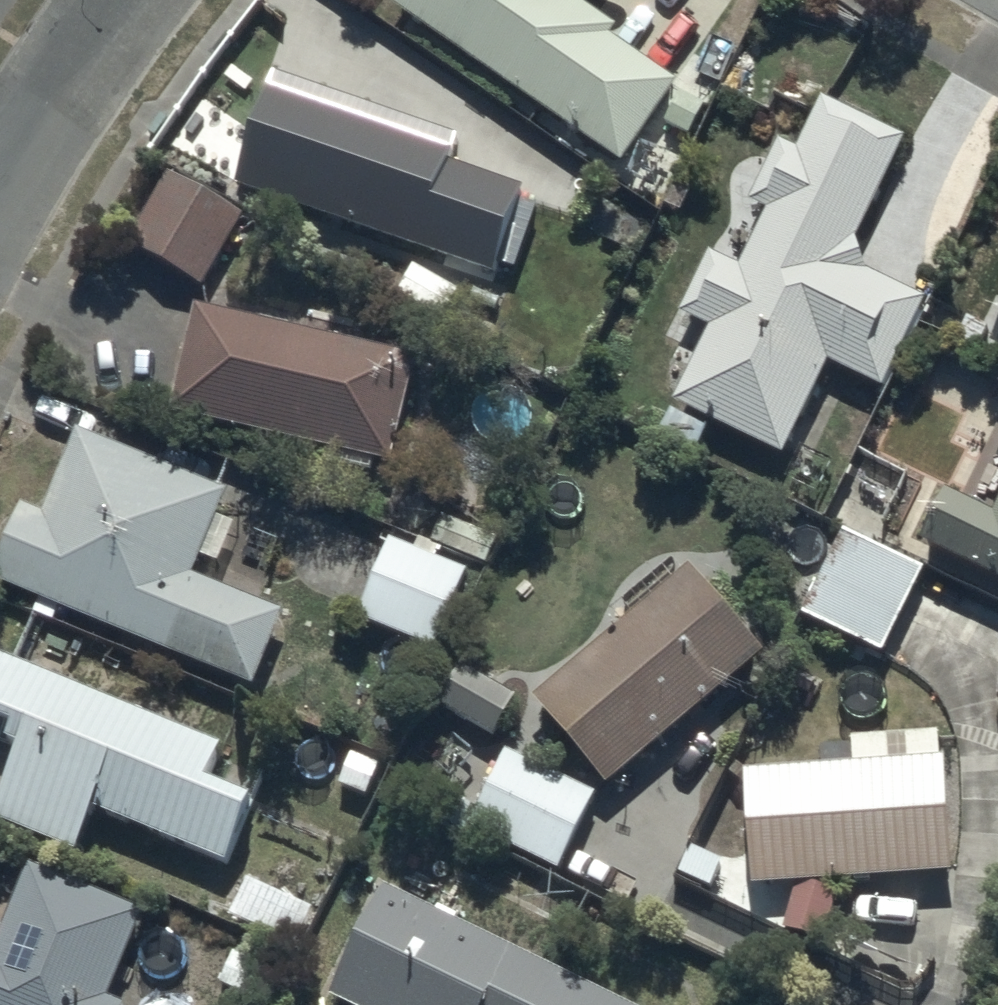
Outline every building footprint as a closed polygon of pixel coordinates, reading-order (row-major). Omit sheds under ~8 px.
[(619,157),(676,77),(608,28),(614,20),(584,0),(393,0),(619,157)] [(273,65),(233,178),(489,269),(520,182),(449,156),(458,132),(273,65)] [(905,131),(820,90),(796,143),(778,134),(748,195),(767,204),(740,261),(709,246),(679,308),(710,323),(674,397),(782,450),(827,358),(880,383),(923,294),(865,266),(855,234),(905,131)] [(166,167),(123,237),(198,281),(240,212),(166,167)] [(413,258),(394,288),(438,318),(458,287),(413,258)] [(195,299),(167,405),(389,458),(415,350),(349,333),(351,327),(305,315),(302,326),(195,299)] [(988,336),(997,341),(997,313),(988,336)] [(0,543),(0,578),(252,682),(280,607),(190,569),(225,489),(78,423),(40,508),(19,499),(0,543)] [(993,508),(945,484),(921,534),(997,572),(997,499),(993,508)] [(842,524),(800,612),(881,649),(923,564),(842,524)] [(388,535),(357,612),(431,644),(465,565),(439,554),(443,544),(412,532),(407,543),(388,535)] [(688,560),(531,692),(606,780),(762,647),(688,560)] [(459,657),(434,697),(490,731),(515,692),(459,657)] [(0,659),(0,715),(32,729),(0,806),(0,830),(77,862),(96,817),(226,871),(256,801),(213,783),(226,752),(0,659)] [(783,923),(822,934),(839,874),(950,866),(943,750),(939,750),(938,726),(848,731),(850,757),(742,763),(749,879),(793,876),(783,923)] [(505,744),(465,824),(553,866),(594,789),(505,744)] [(121,999),(104,992),(140,905),(29,858),(0,927),(0,1004),(119,1004),(121,999)] [(324,989),(357,1004),(638,1004),(381,880),(324,989)]
